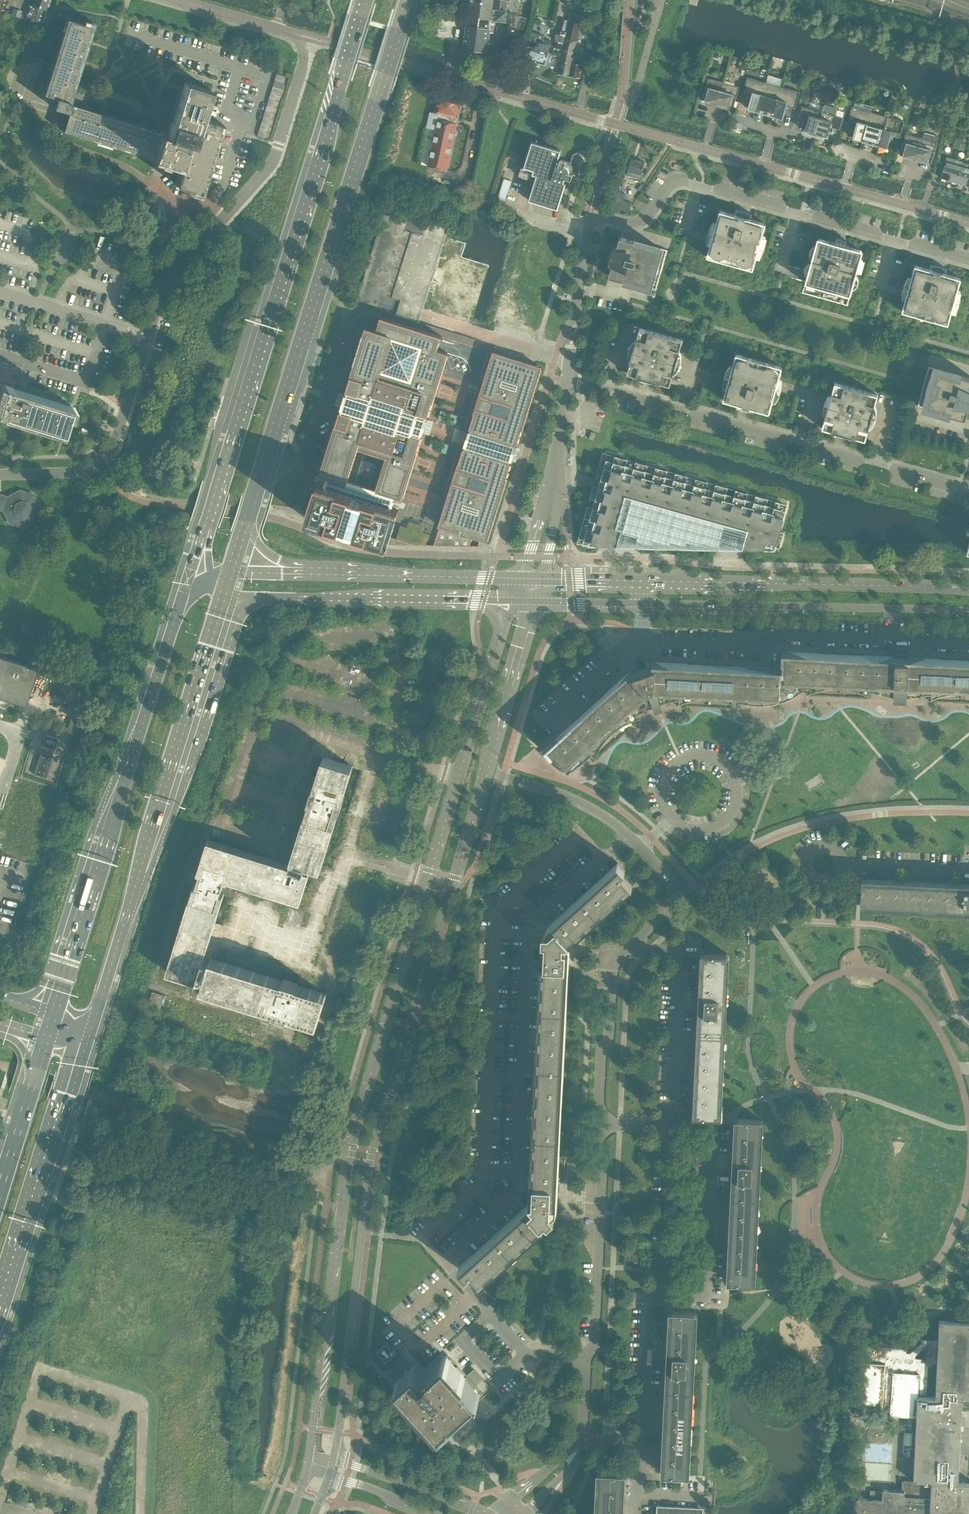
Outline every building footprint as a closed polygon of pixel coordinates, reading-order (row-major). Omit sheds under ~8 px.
[(48,2),(49,0),(30,0),(30,1),(30,2),(30,5),(25,18),(42,23),(45,14),(48,2)] [(468,15),(490,18),(492,9),(493,0),(471,0),(470,6),(469,11),(468,15)] [(492,9),(507,12),(508,1),(502,0),(493,0),(492,9)] [(505,23),(507,12),(496,10),(494,21),(505,23)] [(579,78),(583,60),(581,58),(576,57),(573,59),(582,16),(570,13),(565,32),(562,49),(557,74),(579,78)] [(487,50),(490,33),(493,33),(494,24),(490,23),(490,18),(468,15),(467,27),(466,26),(465,28),(466,28),(463,47),(462,48),(464,48),(488,52),(488,50),(487,50)] [(43,94),(56,98),(53,108),(60,110),(64,111),(63,115),(60,114),(65,116),(68,117),(63,132),(64,130),(150,156),(157,131),(101,114),(101,116),(76,108),(77,106),(72,97),(75,87),(94,27),(83,24),(67,19),(69,20),(46,95),(43,94)] [(562,49),(565,32),(557,30),(553,47),(562,49)] [(525,59),(545,65),(550,45),(542,43),(543,35),(532,33),(525,59)] [(285,83),(287,77),(277,74),(275,80),(285,83)] [(757,113),(766,82),(747,77),(742,94),(751,96),(748,109),(757,111),(757,113)] [(717,104),(724,83),(708,78),(702,99),(706,100),(706,101),(717,104)] [(283,89),(285,83),(275,80),(273,86),(283,89)] [(157,131),(150,156),(153,157),(152,159),(153,160),(154,160),(154,159),(167,163),(180,167),(178,172),(175,184),(200,192),(203,183),(209,162),(213,151),(221,123),(202,117),(210,90),(185,82),(183,88),(182,91),(173,121),(172,123),(168,136),(161,134),(162,133),(157,131)] [(772,117),(781,86),(766,82),(757,113),(772,117)] [(733,108),(739,87),(724,83),(717,104),(729,107),(733,108)] [(282,96),(283,89),(273,86),(271,92),(282,96)] [(795,108),(799,92),(781,86),(772,117),(773,116),(782,118),(785,106),(795,108)] [(280,102),(282,96),(271,92),(269,98),(280,102)] [(448,170),(457,123),(458,118),(463,97),(462,97),(461,95),(456,94),(453,95),(453,96),(439,93),(434,114),(431,113),(428,127),(433,128),(432,129),(433,129),(434,128),(436,129),(429,166),(448,170)] [(278,108),(280,102),(269,98),(267,105),(278,108)] [(862,142),(870,112),(872,106),(855,101),(853,107),(852,106),(847,123),(853,125),(856,126),(853,138),(861,141),(861,142),(862,142)] [(839,130),(842,118),(835,116),(838,108),(824,104),(822,112),(815,137),(823,139),(824,136),(827,137),(830,127),(839,130)] [(276,114),(278,108),(267,105),(265,111),(276,114)] [(815,137),(822,112),(801,106),(798,118),(804,119),(807,121),(805,131),(807,131),(806,134),(815,137)] [(274,120),(276,114),(265,111),(263,117),(274,120)] [(877,146),(885,116),(870,112),(862,142),(877,146)] [(899,138),(904,121),(885,116),(877,146),(878,145),(887,147),(890,135),(899,138)] [(272,126),(274,120),(263,117),(262,123),(272,126)] [(270,132),(272,126),(262,123),(260,129),(270,132)] [(268,139),(270,132),(260,129),(258,135),(268,139)] [(958,149),(963,136),(964,133),(957,131),(953,147),(958,149)] [(915,160),(921,138),(905,134),(899,155),(904,156),(915,160)] [(964,151),(968,138),(963,136),(958,149),(964,151)] [(931,163),(934,151),(937,142),(921,138),(915,160),(926,163),(927,162),(931,163)] [(563,183),(565,179),(571,180),(573,174),(569,173),(569,172),(569,170),(569,168),(567,167),(566,166),(565,165),(566,161),(560,159),(559,162),(558,161),(561,151),(532,141),(524,167),(534,170),(532,174),(536,175),(528,200),(558,209),(566,183),(563,183)] [(949,180),(955,160),(946,157),(940,178),(949,180)] [(640,179),(645,162),(631,158),(627,175),(640,179)] [(957,183),(963,162),(955,160),(949,180),(957,183)] [(968,173),(968,164),(963,162),(957,183),(965,185),(968,173)] [(627,211),(632,203),(616,197),(613,205),(625,211),(626,210),(627,211)] [(759,246),(762,236),(766,223),(719,211),(713,233),(712,233),(712,234),(713,234),(710,243),(706,257),(753,270),(759,247),(760,248),(761,246),(759,246)] [(656,289),(667,250),(620,237),(618,246),(616,247),(614,249),(613,251),(612,253),(611,256),(610,258),(610,260),(610,263),(611,265),(611,267),(609,276),(656,289)] [(850,294),(860,259),(862,253),(860,250),(820,239),(817,240),(805,281),(807,283),(848,295),(850,294)] [(954,301),(957,290),(961,278),(914,265),(908,288),(907,287),(907,289),(908,289),(901,311),(948,324),(954,302),(955,302),(956,301),(954,301)] [(402,498),(423,432),(422,432),(423,429),(424,429),(425,429),(426,428),(427,427),(427,426),(427,425),(426,424),(426,423),(425,422),(426,419),(427,419),(448,353),(437,350),(441,336),(380,317),(376,330),(366,327),(307,519),(341,529),(342,528),(343,528),(343,527),(348,528),(347,529),(348,529),(349,528),(353,530),(353,531),(354,531),(353,533),(388,544),(402,499),(402,498)] [(670,385),(679,351),(683,340),(640,328),(627,373),(670,385)] [(541,367),(493,352),(439,525),(487,540),(511,463),(510,463),(512,456),(514,456),(516,455),(516,453),(516,451),(514,450),(516,443),(517,444),(541,367)] [(776,389),(778,381),(782,367),(736,354),(729,376),(728,376),(728,377),(729,378),(723,400),(738,404),(769,413),(775,390),(777,391),(777,390),(776,389)] [(929,366),(918,406),(965,419),(967,410),(968,408),(968,378),(929,366)] [(63,433),(70,408),(22,393),(10,390),(12,386),(0,383),(0,413),(63,433)] [(865,440),(874,406),(878,395),(835,383),(822,428),(865,440)] [(787,506),(604,455),(579,544),(776,545),(787,506)] [(33,495),(19,490),(7,497),(0,495),(0,496),(0,510),(3,511),(9,523),(23,527),(35,521),(40,507),(33,495)] [(939,661),(940,659),(908,657),(908,654),(896,653),(896,656),(864,655),(864,657),(818,655),(818,653),(786,651),(785,668),(783,702),(788,700),(793,698),(797,695),(801,693),(805,690),(809,690),(809,694),(808,694),(808,695),(810,694),(814,693),(820,691),(825,690),(831,689),(836,689),(842,689),(847,690),(853,691),(858,693),(863,695),(867,697),(869,698),(870,697),(868,697),(869,693),(873,693),(877,694),(881,695),(885,696),(890,697),(894,698),(894,700),(900,700),(906,701),(906,698),(910,698),(914,698),(918,697),(923,696),(927,695),(931,696),(931,700),(930,700),(930,701),(936,698),(942,697),(947,696),(953,695),(958,695),(964,695),(968,696),(968,663),(939,661)] [(37,668),(0,656),(0,698),(25,705),(37,668)] [(783,702),(785,668),(734,666),(733,668),(687,666),(687,663),(644,661),(643,658),(636,661),(637,664),(605,693),(607,695),(573,726),(571,724),(541,752),(540,751),(539,751),(542,754),(544,757),(547,760),(550,762),(553,765),(556,767),(559,769),(562,771),(565,773),(569,775),(570,773),(574,770),(578,767),(580,765),(584,763),(587,760),(591,756),(594,759),(594,760),(594,761),(595,758),(597,754),(599,750),(602,746),(605,742),(608,738),(612,734),(616,731),(620,728),(624,726),(629,723),(633,722),(636,720),(640,719),(638,719),(635,716),(639,714),(642,712),(646,711),(650,709),(653,708),(654,709),(657,708),(660,707),(660,705),(663,704),(667,703),(671,702),(675,701),(679,700),(678,704),(677,705),(678,706),(680,705),(684,703),(689,702),(695,701),(700,700),(706,700),(711,700),(717,701),(722,702),(728,704),(733,706),(736,707),(739,709),(739,708),(738,707),(738,703),(743,704),(748,705),(753,705),(758,706),(763,706),(768,705),(773,705),(779,703),(783,702)] [(72,728),(76,717),(71,715),(67,727),(72,728)] [(46,734),(42,746),(54,750),(58,737),(46,734)] [(41,752),(34,774),(46,778),(53,756),(41,752)] [(166,970),(165,972),(197,982),(197,981),(204,959),(206,951),(215,923),(224,895),(225,896),(226,892),(227,892),(228,891),(229,891),(229,890),(229,889),(228,888),(227,888),(228,885),(227,884),(228,880),(298,902),(300,903),(305,887),(306,883),(310,884),(311,879),(312,879),(313,879),(314,879),(314,878),(314,877),(313,876),(316,866),(320,867),(323,868),(323,867),(328,851),(340,813),(341,810),(344,811),(346,806),(347,806),(348,806),(348,805),(348,804),(348,803),(348,802),(347,802),(349,797),(345,796),(346,793),(354,767),(354,766),(344,763),(332,759),(322,756),(321,758),(312,785),(308,800),(294,843),(293,848),(292,851),(289,858),(292,859),(291,864),(272,858),(249,851),(221,842),(211,839),(208,838),(204,851),(198,872),(200,873),(196,885),(193,884),(192,885),(166,970)] [(561,1076),(565,993),(566,966),(563,966),(563,960),(566,961),(567,949),(564,949),(564,943),(570,943),(571,942),(570,941),(631,886),(632,887),(632,886),(621,874),(625,870),(618,862),(617,863),(613,867),(615,869),(553,925),(555,927),(549,932),(549,933),(543,932),(543,933),(536,933),(536,944),(537,933),(543,934),(542,942),(546,942),(545,947),(542,947),(542,948),(543,948),(543,958),(541,958),(535,958),(535,959),(543,959),(537,1075),(561,1076)] [(861,882),(860,904),(968,910),(968,887),(861,882)] [(718,1118),(726,955),(726,954),(704,953),(696,1117),(718,1118)] [(297,983),(299,980),(293,978),(293,977),(293,976),(292,976),(291,975),(290,975),(290,976),(289,977),(284,975),(283,979),(210,956),(209,961),(204,959),(197,981),(200,982),(199,986),(201,986),(200,989),(201,989),(202,989),(273,1011),(315,1024),(315,1025),(317,1025),(323,1005),(325,1006),(325,1003),(324,1002),(327,993),(297,983)] [(152,991),(148,1005),(160,1009),(165,995),(152,991)] [(256,1033),(239,1028),(237,1033),(255,1038),(256,1033)] [(276,1045),(278,1039),(267,1036),(266,1041),(276,1045)] [(554,1203),(557,1156),(561,1076),(537,1075),(531,1191),(530,1191),(530,1192),(531,1192),(531,1201),(523,1201),(523,1202),(530,1202),(529,1202),(531,1204),(466,1264),(464,1261),(459,1266),(459,1265),(459,1266),(466,1274),(470,1271),(481,1283),(482,1282),(481,1281),(542,1226),(543,1227),(544,1226),(542,1224),(546,1220),(548,1222),(555,1216),(551,1212),(551,1203),(554,1203)] [(752,1283),(760,1120),(738,1119),(735,1169),(730,1282),(752,1283)] [(638,1266),(639,1254),(625,1253),(624,1265),(638,1266)] [(687,1475),(694,1312),(672,1311),(664,1474),(687,1475)] [(953,1318),(953,1321),(939,1321),(938,1340),(921,1340),(922,1340),(922,1344),(921,1344),(910,1353),(909,1353),(909,1356),(906,1356),(906,1349),(862,1346),(858,1407),(882,1408),(882,1404),(891,1405),(891,1414),(890,1414),(890,1415),(916,1416),(916,1420),(912,1420),(912,1429),(915,1429),(915,1448),(911,1448),(911,1457),(914,1457),(913,1481),(902,1481),(904,1481),(904,1490),(883,1489),(882,1492),(870,1491),(870,1499),(857,1498),(857,1497),(856,1513),(857,1513),(860,1513),(904,1513),(904,1511),(913,1512),(913,1513),(968,1513),(968,1483),(958,1482),(962,1407),(968,1407),(968,1318),(953,1318)] [(395,1353),(386,1344),(377,1353),(385,1362),(395,1353)] [(405,1356),(390,1370),(450,1437),(466,1423),(457,1412),(481,1390),(485,1394),(492,1388),(474,1368),(463,1378),(444,1358),(428,1372),(430,1374),(425,1378),(413,1365),(405,1356)] [(622,1472),(600,1471),(598,1513),(620,1513),(622,1472)] [(696,1507),(652,1505),(651,1513),(695,1513),(696,1507)]
